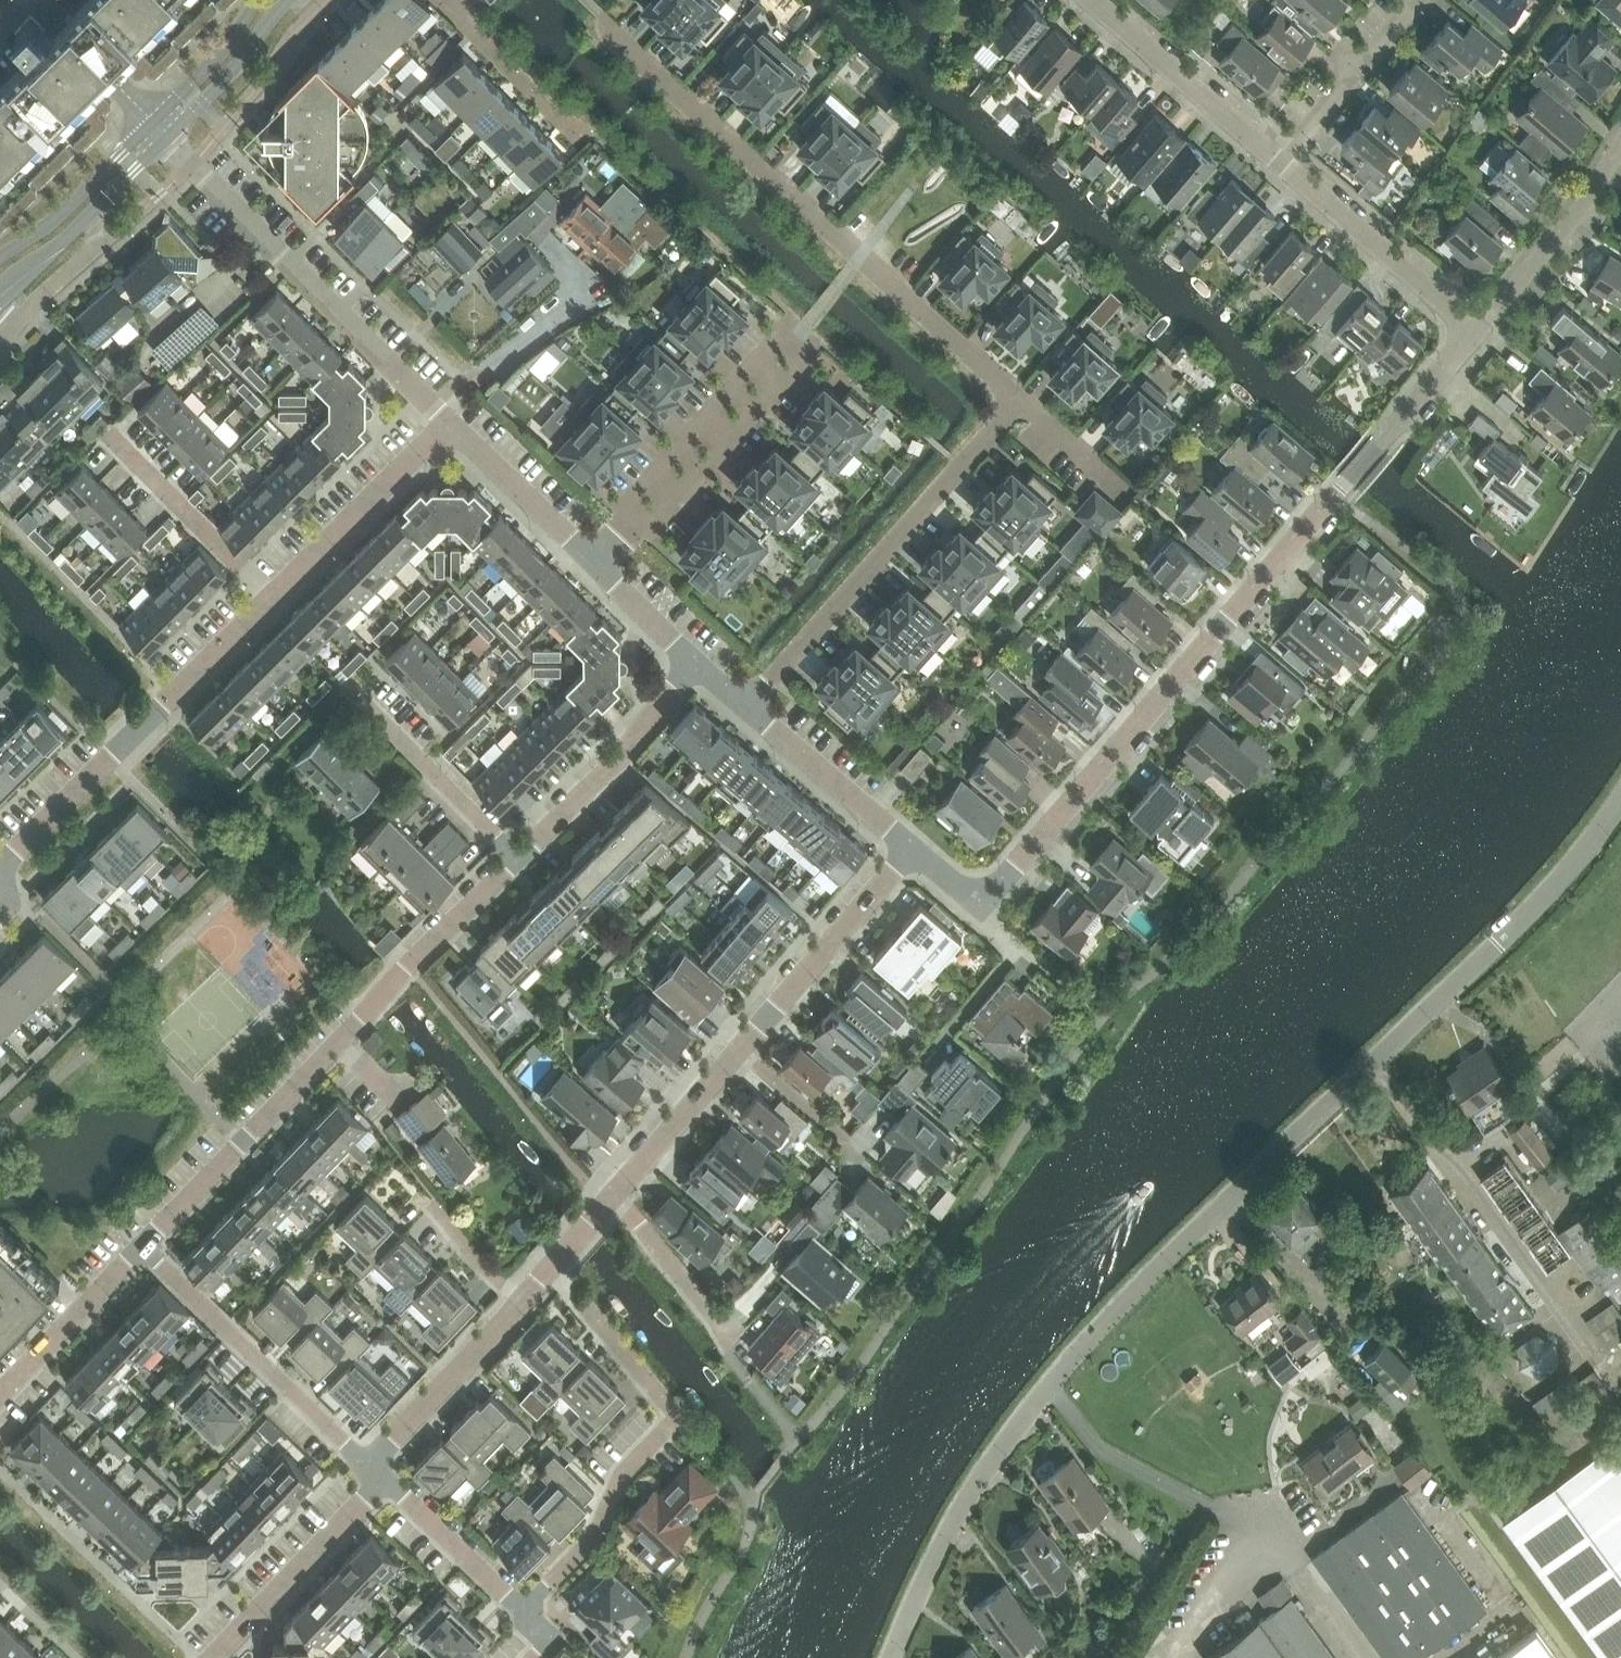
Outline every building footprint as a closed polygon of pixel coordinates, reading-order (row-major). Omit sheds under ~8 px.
[(121,64),(134,76),(140,77),(145,72),(149,75),(156,75),(178,53),(178,47),(174,43),(153,63),(137,47),(185,0),(93,0),(74,18),(51,41),(42,32),(44,29),(31,16),(17,30),(30,43),(32,41),(41,50),(0,91),(0,184),(77,108),(92,123),(71,143),(75,148),(83,147),(105,125),(105,119),(99,113),(103,110),(105,111),(109,107),(109,100),(97,88),(121,64)] [(413,25),(389,0),(379,0),(368,12),(397,41),(413,25)] [(413,25),(431,7),(424,0),(389,0),(413,25)] [(688,0),(650,0),(644,7),(664,25),(661,28),(662,29),(688,0)] [(662,29),(683,48),(698,32),(707,40),(729,16),(719,8),(726,0),(688,0),(662,29)] [(1018,55),(1048,20),(1025,0),(1012,15),(1003,7),(979,36),(1001,55),(1008,46),(1018,55)] [(1161,9),(1168,0),(1151,0),(1161,9)] [(1231,14),(1236,8),(1236,0),(1224,0),(1221,4),(1220,4),(1231,14)] [(1315,36),(1346,0),(1273,0),(1275,2),(1315,36)] [(1503,26),(1525,0),(1472,0),(1503,26)] [(1619,15),(1617,18),(1620,21),(1620,0),(1602,0),(1619,15)] [(749,22),(763,6),(758,1),(743,17),(749,22)] [(181,44),(215,10),(208,2),(174,36),(181,44)] [(1290,64),(1315,36),(1275,2),(1274,3),(1275,3),(1263,17),(1269,23),(1257,36),(1290,64)] [(380,58),(397,41),(368,12),(351,28),(380,58)] [(1573,32),(1548,61),(1558,69),(1553,76),(1574,94),(1580,88),(1591,97),(1616,68),(1599,54),(1614,37),(1593,18),(1578,35),(1573,32)] [(1471,22),(1463,32),(1449,20),(1422,51),(1440,67),(1445,60),(1447,61),(1449,60),(1460,69),(1471,56),(1485,68),(1502,49),(1471,22)] [(1286,72),(1278,65),(1243,36),(1246,32),(1234,22),(1217,42),(1229,51),(1220,61),(1255,92),(1261,85),(1269,92),(1286,72)] [(1046,87),(1080,48),(1056,26),(1022,66),(1046,87)] [(351,28),(334,45),(364,74),(373,83),(390,67),(380,58),(351,28)] [(745,31),(723,55),(733,64),(722,76),(742,94),(739,98),(740,98),(784,50),(762,31),(755,40),(745,31)] [(436,47),(444,55),(455,45),(446,37),(436,47)] [(349,89),(364,74),(334,45),(319,60),(318,59),(356,98),(357,97),(349,89)] [(435,65),(444,55),(436,47),(427,56),(435,65)] [(784,50),(740,98),(761,117),(776,101),(785,110),(807,86),(797,77),(805,68),(784,50)] [(451,99),(480,69),(463,52),(462,53),(463,53),(434,82),(428,89),(429,90),(427,91),(442,106),(451,98),(451,99)] [(356,98),(318,59),(280,98),(281,98),(282,99),(277,104),(273,110),(270,117),(268,124),(268,128),(263,128),(263,141),(268,141),(268,146),(270,153),(273,159),(277,165),(282,171),(281,172),(281,171),(280,172),(318,210),(356,172),(355,171),(354,172),(353,171),(358,166),(362,160),(365,153),(368,146),(369,139),(368,131),(367,124),(365,117),(362,110),(358,104),(354,98),(355,97),(356,98)] [(1449,86),(1418,60),(1409,70),(1407,68),(1390,89),(1424,119),(1442,98),(1440,96),(1449,86)] [(1091,110),(1118,80),(1098,62),(1086,75),(1077,67),(1061,85),(1091,110)] [(1531,127),(1519,141),(1540,159),(1552,145),(1561,154),(1574,139),(1572,137),(1585,122),(1571,111),(1565,105),(1574,94),(1553,76),(1541,66),(1531,77),(1541,86),(1529,100),(1533,104),(1521,118),(1531,127)] [(468,115),(497,86),(480,69),(451,99),(468,115)] [(403,80),(411,88),(421,78),(413,70),(403,80)] [(970,92),(980,100),(991,88),(981,79),(970,92)] [(402,98),(411,88),(403,80),(394,89),(402,98)] [(1110,150),(1137,118),(1127,110),(1138,97),(1118,80),(1091,110),(1109,126),(1097,139),(1110,150)] [(484,132),(513,103),(497,86),(468,115),(484,132)] [(818,168),(854,127),(833,108),(833,109),(823,100),(802,124),(811,133),(800,146),(820,164),(818,167),(818,168)] [(381,102),(380,102),(371,112),(379,120),(389,111),(381,102)] [(1020,102),(1011,113),(1022,122),(1031,112),(1020,102)] [(501,148),(530,119),(513,103),(484,132),(501,148)] [(1421,127),(1399,109),(1394,104),(1386,114),(1375,105),(1360,124),(1393,152),(1408,134),(1412,138),(1421,127)] [(1491,117),(1479,107),(1470,119),(1481,128),(1491,117)] [(1134,177),(1145,186),(1177,148),(1167,140),(1176,130),(1156,113),(1119,156),(1138,172),(1134,177)] [(419,132),(427,123),(417,114),(409,122),(419,132)] [(428,141),(437,133),(446,124),(436,114),(427,123),(419,132),(428,141)] [(518,165),(546,136),(530,119),(501,148),(518,165)] [(854,127),(818,168),(839,187),(854,171),(863,179),(885,156),(875,147),(883,138),(862,119),(854,127)] [(1392,153),(1393,152),(1360,124),(1343,144),(1363,161),(1355,171),(1365,180),(1375,189),(1376,189),(1391,172),(1392,172),(1402,161),(1392,153)] [(424,146),(412,134),(403,143),(414,155),(424,146)] [(546,136),(518,165),(510,173),(527,190),(563,154),(563,155),(564,154),(546,136)] [(1186,138),(1185,139),(1144,187),(1158,198),(1166,189),(1183,204),(1217,164),(1186,138)] [(443,140),(435,148),(442,155),(446,159),(454,151),(450,147),(443,140)] [(1497,140),(1482,157),(1497,170),(1493,175),(1502,183),(1492,194),(1521,218),(1536,201),(1528,194),(1546,173),(1516,147),(1512,153),(1497,140)] [(50,159),(57,166),(71,151),(64,144),(50,159)] [(452,165),(461,175),(470,166),(460,156),(452,165)] [(1091,158),(1083,168),(1093,177),(1102,167),(1091,158)] [(38,186),(57,166),(50,159),(31,178),(38,186)] [(1221,235),(1252,199),(1239,188),(1241,185),(1233,178),(1214,200),(1204,192),(1186,212),(1196,221),(1200,217),(1221,235)] [(483,180),(475,188),(485,198),(493,190),(483,180)] [(1375,189),(1365,180),(1359,188),(1369,196),(1375,189)] [(32,198),(35,194),(35,188),(30,185),(12,203),(20,210),(32,198)] [(547,185),(535,197),(549,211),(561,198),(547,185)] [(355,248),(394,210),(375,191),(373,192),(365,201),(357,193),(355,191),(334,213),(343,222),(336,229),(355,248)] [(587,192),(561,220),(587,244),(588,245),(604,227),(610,232),(614,228),(621,235),(636,218),(637,219),(650,205),(635,192),(613,215),(587,192)] [(1502,221),(1498,217),(1472,194),(1464,204),(1469,208),(1446,235),(1458,245),(1455,248),(1478,268),(1501,241),(1492,233),(1502,221)] [(462,206),(468,212),(478,202),(472,196),(462,206)] [(512,218),(490,238),(500,248),(521,229),(526,234),(549,211),(535,197),(512,218)] [(1271,240),(1261,231),(1275,214),(1267,207),(1264,210),(1252,199),(1221,235),(1242,253),(1238,257),(1248,266),(1271,240)] [(488,211),(480,202),(469,213),(478,221),(488,211)] [(20,210),(12,203),(0,215),(0,229),(20,210)] [(604,227),(588,245),(615,269),(643,239),(641,237),(644,233),(656,244),(672,226),(650,205),(637,219),(636,218),(621,235),(614,228),(610,232),(604,227)] [(394,210),(355,248),(374,267),(381,260),(390,270),(413,247),(403,238),(413,228),(394,210)] [(488,234),(501,222),(496,216),(485,216),(478,222),(488,234)] [(199,254),(171,221),(157,233),(157,245),(124,274),(142,294),(159,313),(198,278),(199,254)] [(453,221),(434,238),(461,268),(480,250),(453,221)] [(1307,272),(1297,263),(1312,246),(1292,229),(1264,262),(1276,273),(1268,282),(1286,297),(1307,272)] [(965,230),(944,254),(954,263),(942,277),(964,296),(978,280),(989,290),(1009,268),(998,259),(1005,251),(983,231),(975,239),(965,230)] [(507,262),(488,279),(509,302),(527,285),(533,280),(539,286),(553,273),(518,235),(503,248),(512,257),(507,262)] [(1611,254),(1588,292),(1599,299),(1604,291),(1620,302),(1620,260),(1611,254)] [(1307,272),(1286,297),(1283,300),(1294,310),(1299,304),(1319,320),(1353,281),(1322,255),(1307,272)] [(682,294),(689,301),(730,337),(748,317),(732,302),(741,293),(717,271),(708,281),(700,274),(682,294)] [(124,274),(75,317),(98,343),(112,331),(124,344),(141,329),(129,316),(137,309),(132,302),(142,294),(124,274)] [(1009,312),(997,326),(1019,345),(1033,329),(1044,338),(1063,317),(1053,308),(1060,300),(1038,280),(1030,288),(1020,279),(998,303),(1009,312)] [(416,281),(409,287),(428,307),(434,301),(416,281)] [(1111,289),(1100,301),(1113,312),(1124,300),(1111,289)] [(267,334),(294,306),(278,290),(250,317),(267,334)] [(1343,299),(1321,324),(1333,334),(1337,330),(1355,346),(1386,310),(1367,293),(1354,308),(1343,299)] [(1578,303),(1592,315),(1598,308),(1584,296),(1578,303)] [(730,337),(689,301),(671,321),(672,322),(664,331),(688,352),(696,343),(709,354),(726,335),(729,338),(730,337)] [(202,302),(152,347),(169,366),(219,322),(202,302)] [(1620,358),(1620,353),(1564,305),(1552,319),(1572,336),(1560,349),(1600,383),(1620,358)] [(282,350),(310,322),(294,306),(267,334),(282,350)] [(1600,311),(1595,317),(1603,323),(1608,317),(1600,311)] [(1400,321),(1396,326),(1386,317),(1359,349),(1369,359),(1374,353),(1395,371),(1421,340),(1400,321)] [(298,365),(325,337),(310,322),(282,350),(298,365)] [(1613,328),(1615,333),(1618,336),(1620,337),(1620,325),(1616,324),(1613,328)] [(1074,328),(1053,352),(1063,362),(1055,370),(1062,377),(1058,381),(1073,395),(1087,379),(1098,388),(1117,366),(1106,356),(1113,348),(1092,329),(1084,338),(1074,328)] [(648,332),(630,352),(678,395),(679,394),(676,391),(693,372),(680,361),(688,352),(664,331),(656,340),(648,332)] [(563,336),(558,342),(566,349),(571,343),(563,336)] [(313,381),(342,354),(325,337),(298,365),(313,381)] [(40,371),(80,412),(100,392),(95,388),(104,379),(64,338),(44,358),(48,363),(40,371)] [(543,378),(568,351),(554,339),(524,361),(543,378)] [(228,340),(221,347),(230,356),(237,350),(228,340)] [(1559,357),(1542,342),(1535,351),(1552,366),(1559,357)] [(216,365),(223,358),(213,348),(206,355),(216,365)] [(644,401),(660,415),(678,395),(630,352),(612,372),(620,380),(612,389),(636,410),(644,401)] [(330,405),(367,406),(367,390),(361,385),(367,379),(342,354),(313,381),(330,397),(330,405)] [(223,358),(216,365),(226,374),(232,368),(223,358)] [(253,378),(260,372),(250,362),(244,369),(253,378)] [(137,364),(116,383),(115,383),(133,403),(154,384),(137,364)] [(40,371),(32,379),(18,365),(0,383),(0,386),(48,435),(56,426),(61,431),(80,412),(40,371)] [(1590,412),(1573,398),(1576,394),(1542,365),(1529,380),(1545,393),(1532,409),(1567,438),(1590,412)] [(260,372),(253,378),(263,388),(269,381),(260,372)] [(1153,433),(1173,411),(1162,401),(1167,395),(1145,376),(1139,383),(1129,373),(1108,397),(1118,407),(1106,420),(1128,440),(1143,423),(1153,433)] [(248,396),(254,389),(245,379),(238,386),(248,396)] [(155,425),(183,398),(166,381),(139,409),(155,425)] [(499,385),(489,396),(493,400),(501,407),(511,395),(499,385)] [(48,435),(0,386),(0,442),(25,467),(44,447),(40,443),(48,435)] [(826,386),(807,406),(811,409),(848,442),(856,449),(874,429),(865,421),(874,411),(850,390),(841,400),(826,386)] [(254,389),(248,396),(240,404),(247,411),(255,403),(258,406),(256,408),(263,414),(271,406),(254,389)] [(596,390),(578,411),(626,454),(636,442),(633,439),(641,431),(628,419),(636,410),(612,389),(604,398),(596,390)] [(1495,401),(1509,414),(1518,403),(1504,390),(1495,401)] [(294,393),(280,393),(280,402),(294,402),(294,393)] [(307,393),(294,393),(294,402),(307,402),(307,393)] [(171,441),(199,413),(183,398),(155,425),(171,441)] [(564,399),(540,426),(554,438),(561,431),(568,437),(567,438),(568,438),(561,446),(573,456),(570,459),(583,470),(586,468),(598,478),(612,462),(616,465),(626,454),(578,411),(577,410),(564,399)] [(367,422),(367,406),(330,405),(330,414),(313,431),(342,457),(366,433),(361,427),(367,422)] [(280,409),(280,418),(293,418),(293,409),(280,409)] [(293,409),(293,418),(307,418),(307,409),(293,409)] [(856,449),(848,442),(811,409),(793,429),(805,440),(797,449),(821,471),(830,461),(838,468),(856,449)] [(1522,451),(1519,455),(1493,435),(1500,427),(1479,411),(1471,422),(1491,438),(1473,461),(1490,474),(1483,483),(1492,490),(1497,490),(1497,489),(1518,506),(1516,508),(1526,516),(1538,502),(1537,496),(1530,491),(1543,474),(1527,461),(1530,457),(1522,451)] [(187,457),(215,429),(199,413),(171,441),(187,457)] [(92,423),(99,430),(108,420),(102,414),(92,423)] [(1231,444),(1258,468),(1267,458),(1291,479),(1313,454),(1273,420),(1252,444),(1240,433),(1231,444)] [(89,440),(99,430),(92,423),(82,433),(89,440)] [(254,432),(260,439),(269,430),(262,423),(254,432)] [(1449,423),(1422,455),(1433,465),(1460,432),(1449,423)] [(215,429),(187,457),(203,473),(231,445),(215,429)] [(326,474),(342,457),(313,431),(298,446),(326,474)] [(250,449),(260,439),(254,432),(243,442),(250,449)] [(1548,440),(1538,432),(1531,440),(1541,449),(1548,440)] [(25,467),(0,442),(0,482),(1,482),(6,486),(25,467)] [(1250,478),(1258,468),(1231,444),(1221,455),(1234,466),(1213,490),(1253,524),(1274,499),(1250,478)] [(310,490),(326,474),(298,446),(282,462),(310,490)] [(757,463),(755,464),(804,507),(822,487),(813,480),(821,471),(797,449),(789,458),(777,447),(760,466),(757,463)] [(860,452),(857,456),(863,462),(867,459),(860,452)] [(222,463),(228,470),(236,463),(229,456),(222,463)] [(295,504),(310,490),(282,462),(267,477),(295,504)] [(895,462),(885,473),(893,480),(903,469),(895,462)] [(218,481),(228,470),(222,463),(212,474),(218,481)] [(1167,463),(1158,473),(1169,483),(1178,472),(1167,463)] [(72,508),(100,481),(83,464),(56,492),(72,508)] [(804,507),(755,464),(738,485),(753,499),(745,508),(769,529),(777,520),(786,528),(804,507)] [(37,478),(43,485),(53,476),(46,469),(37,478)] [(992,486),(992,487),(1032,523),(1050,502),(1058,492),(1034,471),(1026,481),(1013,469),(996,489),(992,486)] [(279,520),(295,504),(267,477),(251,493),(279,520)] [(34,495),(43,485),(37,478),(27,488),(34,495)] [(1189,479),(1184,485),(1195,494),(1200,488),(1189,479)] [(88,524),(116,496),(100,481),(72,508),(88,524)] [(199,486),(189,496),(196,503),(206,493),(199,486)] [(1032,523),(992,487),(974,507),(990,521),(982,530),(1006,551),(1014,542),(1022,550),(1040,530),(1032,523)] [(449,525),(450,488),(433,488),(428,494),(422,488),(397,513),(424,541),(440,525),(449,525)] [(474,542),(501,514),(475,488),(470,494),(464,488),(450,488),(449,525),(457,525),(474,542)] [(1216,518),(1224,509),(1202,489),(1185,509),(1198,521),(1187,534),(1220,562),(1240,539),(1216,518)] [(1083,505),(1078,511),(1090,522),(1108,501),(1096,490),(1083,505)] [(263,536),(279,520),(251,493),(236,508),(263,536)] [(103,539),(131,511),(116,496),(88,524),(103,539)] [(1108,501),(1090,522),(1102,533),(1120,512),(1108,501)] [(714,511),(703,523),(752,566),(770,545),(761,538),(769,529),(745,508),(737,517),(725,505),(717,514),(714,511)] [(236,508),(219,525),(246,553),(263,536),(236,508)] [(131,511),(103,539),(120,556),(148,528),(131,511)] [(33,521),(25,513),(18,520),(26,528),(33,521)] [(409,557),(424,541),(397,513),(381,529),(409,557)] [(489,557),(517,530),(501,514),(474,542),(489,557)] [(161,537),(171,528),(164,521),(154,531),(161,537)] [(829,530),(835,536),(838,538),(846,529),(843,527),(837,521),(829,530)] [(1064,551),(1074,560),(1097,534),(1083,522),(1060,548),(1064,551)] [(752,566),(703,523),(693,534),(696,537),(682,553),(694,564),(692,567),(705,579),(707,576),(719,586),(725,578),(734,586),(752,566)] [(38,542),(45,535),(35,525),(29,532),(38,542)] [(941,544),(940,545),(988,588),(1006,568),(998,560),(1006,551),(982,530),(974,539),(961,528),(944,546),(941,544)] [(392,573),(409,557),(381,529),(365,545),(392,573)] [(505,573),(533,546),(517,530),(489,557),(505,573)] [(151,547),(161,537),(154,531),(144,541),(151,547)] [(45,535),(38,542),(48,551),(55,545),(45,535)] [(1200,577),(1209,566),(1173,535),(1148,564),(1179,591),(1178,593),(1182,597),(1188,596),(1202,579),(1200,577)] [(199,544),(184,560),(212,587),(227,572),(199,544)] [(377,588),(392,573),(365,545),(349,561),(377,588)] [(988,588),(940,545),(922,565),(938,579),(930,588),(954,610),(962,601),(970,608),(988,588)] [(1379,547),(1371,557),(1357,545),(1336,570),(1348,580),(1333,597),(1369,628),(1383,613),(1374,606),(1397,579),(1395,578),(1404,568),(1379,547)] [(521,589),(548,562),(533,546),(505,573),(521,589)] [(446,575),(446,548),(436,548),(436,575),(446,575)] [(452,548),(452,575),(462,575),(462,548),(452,548)] [(809,565),(813,568),(814,569),(823,559),(822,558),(818,554),(814,551),(805,561),(809,565)] [(1049,588),(1074,560),(1064,551),(1039,579),(1049,588)] [(124,561),(131,568),(139,559),(133,552),(124,561)] [(70,573),(76,566),(84,559),(78,554),(71,561),(67,557),(60,563),(70,573)] [(197,602),(212,587),(184,560),(169,575),(197,602)] [(120,578),(131,568),(124,561),(113,572),(120,578)] [(361,604),(377,588),(349,561),(333,577),(361,604)] [(536,605),(564,577),(548,562),(521,589),(536,605)] [(76,566),(70,573),(79,583),(86,576),(76,566)] [(1154,588),(1134,570),(1118,589),(1125,595),(1111,612),(1149,644),(1171,620),(1145,598),(1154,588)] [(181,618),(197,602),(169,575),(153,591),(181,618)] [(345,620),(361,604),(333,577),(318,592),(345,620)] [(552,621),(580,593),(564,577),(536,605),(552,621)] [(780,591),(783,594),(787,597),(793,590),(790,586),(786,583),(780,591)] [(91,594),(97,601),(107,591),(101,584),(91,594)] [(415,595),(422,602),(432,592),(425,586),(415,595)] [(476,602),(483,595),(473,586),(467,592),(476,602)] [(889,602),(888,603),(936,646),(954,626),(946,619),(954,610),(930,588),(922,597),(909,586),(892,605),(889,602)] [(449,597),(458,607),(465,600),(455,590),(449,597)] [(165,634),(181,618),(153,591),(137,607),(165,634)] [(329,636),(345,620),(318,592),(302,608),(329,636)] [(1317,592),(1281,634),(1291,643),(1282,654),(1304,672),(1313,661),(1326,672),(1340,656),(1345,661),(1363,640),(1347,626),(1351,622),(1317,592)] [(568,637),(595,609),(580,593),(552,621),(568,637)] [(413,611),(422,602),(415,595),(406,605),(413,611)] [(483,595),(476,602),(486,611),(492,604),(483,595)] [(1022,602),(1015,610),(1024,618),(1031,609),(1022,602)] [(936,646),(888,603),(870,624),(886,638),(878,647),(902,668),(910,659),(918,667),(936,646)] [(1068,644),(1063,650),(1080,664),(1085,659),(1115,685),(1136,660),(1118,644),(1127,634),(1092,604),(1083,615),(1098,627),(1077,652),(1068,644)] [(147,651),(165,634),(137,607),(120,624),(147,651)] [(314,651),(329,636),(302,608),(286,623),(314,651)] [(584,662),(621,662),(621,646),(616,640),(621,635),(595,609),(568,637),(584,653),(584,662)] [(480,629),(487,622),(478,613),(471,619),(480,629)] [(384,626),(391,633),(400,624),(393,617),(384,626)] [(507,634),(514,627),(505,617),(498,624),(507,634)] [(1015,636),(1027,647),(1040,632),(1029,621),(1015,636)] [(487,622),(480,629),(490,639),(497,632),(487,622)] [(298,667),(314,651),(286,623),(271,639),(298,667)] [(384,626),(374,636),(381,643),(391,633),(384,626)] [(514,627),(507,634),(517,643),(524,636),(514,627)] [(490,639),(481,629),(469,641),(481,654),(493,642),(490,639)] [(404,675),(431,647),(415,630),(387,658),(404,675)] [(1008,639),(999,631),(990,641),(999,649),(1008,639)] [(282,682),(298,667),(271,639),(255,654),(282,682)] [(837,660),(836,662),(884,705),(902,685),(894,677),(902,668),(878,647),(870,656),(857,644),(840,663),(837,660)] [(503,652),(512,661),(519,655),(509,645),(503,652)] [(419,690),(447,662),(431,647),(404,675),(419,690)] [(352,657),(359,664),(368,655),(361,648),(352,657)] [(562,648),(536,648),(536,658),(562,658),(562,648)] [(1063,650),(1054,661),(1063,668),(1042,693),(1080,725),(1102,700),(1074,677),(1083,667),(1063,650)] [(1266,652),(1228,696),(1257,721),(1280,694),(1291,704),(1297,697),(1306,687),(1298,679),(1280,664),(1266,652)] [(267,698),(282,682),(255,654),(239,670),(267,698)] [(348,675),(359,664),(352,657),(342,668),(348,675)] [(436,707),(463,679),(447,662),(419,690),(436,707)] [(621,677),(621,662),(584,662),(584,670),(568,686),(596,713),(621,688),(616,683),(621,677)] [(884,705),(836,662),(818,682),(834,696),(825,706),(849,727),(858,718),(866,725),(884,705)] [(561,664),(535,664),(535,674),(540,674),(548,674),(561,674),(561,664)] [(1000,665),(988,679),(1020,707),(1012,715),(1020,722),(1008,735),(1044,767),(1064,743),(1055,735),(1040,723),(1052,710),(1032,693),(1000,665)] [(251,713),(267,698),(239,670),(224,685),(251,713)] [(548,674),(540,674),(540,678),(546,683),(552,677),(548,674)] [(316,686),(323,693),(333,683),(326,677),(316,686)] [(463,679),(436,707),(451,722),(479,695),(463,679)] [(507,688),(514,695),(524,685),(517,679),(507,688)] [(2,699),(12,689),(5,682),(0,688),(0,696),(2,699)] [(235,729),(251,713),(224,685),(208,701),(235,729)] [(314,703),(323,693),(316,686),(307,696),(314,703)] [(580,729),(596,713),(568,686),(553,701),(580,729)] [(504,705),(514,695),(507,688),(498,698),(504,705)] [(335,697),(324,708),(334,717),(345,706),(335,697)] [(218,746),(235,729),(208,701),(191,718),(218,746)] [(565,744),(580,729),(553,701),(537,717),(565,744)] [(22,719),(51,747),(67,731),(39,702),(22,719)] [(686,750),(713,719),(696,703),(669,735),(686,750)] [(286,717),(293,723),(302,715),(295,708),(286,717)] [(476,719),(483,726),(493,717),(486,710),(476,719)] [(282,734),(293,723),(286,717),(276,727),(282,734)] [(548,760),(565,744),(537,717),(521,733),(548,760)] [(1262,763),(1271,753),(1247,733),(1239,743),(1209,718),(1187,744),(1191,748),(1182,757),(1204,776),(1212,766),(1236,787),(1259,761),(1262,763)] [(35,763),(51,747),(22,719),(7,734),(35,763)] [(473,736),(483,726),(476,719),(466,729),(473,736)] [(703,765),(730,733),(713,719),(686,750),(703,765)] [(353,815),(382,786),(327,731),(298,760),(353,815)] [(532,776),(548,760),(521,733),(505,748),(532,776)] [(720,779),(747,747),(730,733),(703,765),(720,779)] [(945,741),(936,733),(930,740),(939,748),(945,741)] [(35,763),(7,734),(0,741),(0,759),(19,778),(35,763)] [(1010,807),(1030,783),(1012,768),(1022,756),(995,734),(980,752),(986,757),(971,774),(1010,807)] [(254,749),(261,755),(270,746),(264,739),(254,749)] [(450,759),(460,749),(453,742),(443,752),(450,759)] [(913,777),(932,754),(921,744),(901,767),(913,777)] [(737,793),(764,762),(747,747),(720,779),(715,785),(732,799),(737,793)] [(517,792),(532,776),(505,748),(490,764),(517,792)] [(251,765),(261,755),(254,749),(244,758),(251,765)] [(19,778),(0,759),(0,790),(4,794),(19,778)] [(273,764),(268,759),(254,772),(260,778),(273,764)] [(754,808),(781,776),(764,762),(737,793),(754,808)] [(500,808),(517,792),(490,764),(473,781),(500,808)] [(658,783),(665,776),(654,767),(648,774),(658,783)] [(1201,791),(1191,783),(1179,772),(1171,781),(1162,773),(1148,789),(1154,794),(1136,815),(1152,828),(1157,823),(1158,824),(1159,829),(1164,829),(1165,830),(1158,839),(1180,858),(1214,817),(1194,800),(1201,791)] [(681,790),(675,785),(665,776),(658,783),(675,797),(681,790)] [(771,822),(798,790),(781,776),(754,808),(771,822)] [(978,844),(1003,815),(961,779),(936,808),(941,812),(938,815),(951,826),(954,823),(978,844)] [(691,823),(685,817),(646,783),(628,801),(664,837),(670,844),(691,823)] [(380,866),(412,834),(401,822),(426,797),(416,786),(358,844),(380,866)] [(698,804),(688,796),(681,790),(675,797),(692,812),(698,804)] [(788,837),(815,805),(798,790),(771,822),(788,837)] [(643,858),(664,837),(628,801),(614,814),(617,817),(610,824),(643,858)] [(122,819),(151,847),(167,831),(139,802),(122,819)] [(698,804),(692,812),(703,821),(709,813),(698,804)] [(815,805),(788,837),(781,844),(798,858),(832,819),(815,805)] [(159,855),(151,847),(122,819),(107,834),(135,863),(139,867),(143,871),(159,855)] [(848,834),(832,819),(798,858),(815,873),(848,834)] [(401,888),(459,830),(449,820),(424,845),(412,834),(380,866),(401,888)] [(622,879),(643,858),(610,824),(602,832),(600,829),(586,842),(622,879)] [(726,841),(732,833),(722,825),(716,832),(726,841)] [(459,830),(401,888),(424,910),(456,877),(444,865),(469,840),(459,830)] [(736,850),(743,842),(732,833),(726,841),(736,850)] [(139,867),(135,863),(107,834),(91,850),(119,879),(127,887),(143,871),(139,867)] [(866,849),(848,834),(815,873),(833,888),(866,849)] [(1144,848),(1136,857),(1114,837),(1091,863),(1103,873),(1091,888),(1116,910),(1128,895),(1130,896),(1141,884),(1153,894),(1171,872),(1144,848)] [(602,899),(622,879),(586,842),(573,856),(575,858),(568,866),(602,899)] [(104,894),(119,879),(91,850),(75,866),(104,894)] [(760,869),(766,862),(756,853),(749,861),(760,869)] [(707,866),(714,872),(724,863),(717,856),(707,866)] [(182,878),(191,869),(183,860),(173,869),(182,878)] [(686,862),(678,870),(687,879),(694,872),(695,871),(686,862)] [(760,869),(770,878),(776,871),(766,862),(760,869)] [(88,910),(104,894),(75,866),(60,881),(88,910)] [(581,920),(602,899),(568,866),(561,873),(558,870),(545,884),(581,920)] [(705,882),(714,872),(707,866),(698,875),(705,882)] [(182,878),(189,885),(198,876),(192,869),(182,878)] [(793,909),(761,882),(755,876),(740,895),(777,927),(793,909)] [(179,895),(189,885),(182,878),(172,888),(179,895)] [(347,880),(344,887),(355,891),(358,883),(347,880)] [(97,919),(88,910),(60,881),(43,898),(81,936),(97,919)] [(793,898),(800,891),(789,882),(783,889),(793,898)] [(560,941),(581,920),(545,884),(531,897),(534,900),(526,907),(560,941)] [(1041,914),(1033,924),(1035,926),(1068,954),(1076,944),(1087,931),(1093,929),(1101,920),(1101,914),(1096,910),(1066,884),(1041,914)] [(675,897),(683,904),(692,894),(686,887),(675,897)] [(777,927),(740,895),(736,891),(722,908),(731,917),(763,944),(777,927)] [(804,907),(810,899),(800,891),(793,898),(804,907)] [(649,905),(656,912),(666,902),(659,895),(649,905)] [(673,913),(683,904),(675,897),(666,907),(673,913)] [(150,910),(157,917),(167,907),(160,900),(150,910)] [(922,902),(898,930),(938,965),(940,964),(944,959),(963,937),(958,933),(949,925),(954,918),(934,901),(929,908),(922,902)] [(646,923),(656,912),(649,905),(639,915),(646,923)] [(539,961),(560,941),(526,907),(519,914),(516,912),(503,925),(539,961)] [(1113,916),(1123,924),(1129,917),(1120,909),(1113,916)] [(147,926),(157,917),(150,910),(141,920),(147,926)] [(361,915),(355,921),(360,928),(367,922),(361,915)] [(660,916),(653,924),(665,935),(673,926),(660,916)] [(749,961),(763,944),(731,917),(717,933),(749,961)] [(518,982),(539,961),(503,925),(482,946),(486,950),(518,982)] [(898,930),(874,958),(909,989),(928,967),(933,971),(938,965),(898,930)] [(119,941),(126,948),(135,938),(129,932),(119,941)] [(733,978),(749,961),(717,933),(702,951),(733,978)] [(57,984),(76,965),(45,934),(25,953),(57,984)] [(384,935),(375,944),(385,954),(394,945),(384,935)] [(607,947),(614,954),(624,944),(617,937),(607,947)] [(116,957),(126,948),(119,941),(109,951),(116,957)] [(712,996),(724,982),(680,944),(668,958),(674,963),(656,983),(698,1020),(707,1009),(702,1004),(710,994),(712,996)] [(604,964),(614,954),(607,947),(597,957),(604,964)] [(626,949),(619,958),(628,966),(636,957),(626,949)] [(466,962),(453,975),(463,984),(456,991),(467,1004),(470,1002),(483,1018),(489,1013),(498,1022),(513,1007),(503,998),(509,993),(508,992),(518,982),(486,950),(475,960),(480,965),(474,970),(466,962)] [(38,1002),(57,984),(25,953),(8,970),(38,1002)] [(38,1002),(8,970),(0,978),(0,1001),(20,1021),(38,1002)] [(856,987),(842,1003),(879,1035),(893,1019),(897,1022),(908,1010),(863,971),(852,983),(856,987)] [(1026,1022),(1037,1031),(1054,1011),(1025,986),(1022,989),(1006,976),(969,1019),(985,1032),(982,1036),(1012,1061),(1026,1044),(1019,1038),(1021,1036),(1017,1032),(1026,1022)] [(566,988),(573,995),(583,985),(576,978),(566,988)] [(562,1005),(573,995),(566,988),(555,998),(562,1005)] [(77,1005),(84,1012),(94,1002),(87,995),(77,1005)] [(661,1063),(690,1028),(653,997),(624,1031),(661,1063)] [(570,1008),(580,1017),(586,1009),(576,1000),(570,1008)] [(20,1021),(0,1001),(0,1037),(1,1039),(20,1021)] [(74,1021),(84,1012),(77,1005),(68,1015),(74,1021)] [(826,1022),(813,1038),(819,1043),(830,1052),(850,1069),(853,1072),(867,1056),(872,1060),(885,1045),(856,1020),(853,1024),(833,1006),(822,1018),(826,1022)] [(543,1025),(552,1016),(543,1007),(534,1015),(543,1025)] [(376,1028),(363,1042),(371,1050),(385,1036),(376,1028)] [(40,1042),(47,1048),(57,1039),(50,1032),(40,1042)] [(645,1057),(620,1035),(607,1050),(605,1049),(583,1074),(622,1108),(644,1082),(632,1072),(645,1057)] [(915,1041),(908,1050),(916,1057),(923,1048),(915,1041)] [(37,1058),(47,1048),(40,1042),(31,1051),(37,1058)] [(523,1053),(531,1061),(541,1049),(532,1042),(523,1053)] [(800,1044),(782,1065),(813,1092),(822,1081),(833,1091),(842,1081),(850,1088),(859,1077),(853,1072),(850,1069),(830,1052),(819,1043),(810,1053),(800,1044)] [(1512,1087),(1509,1081),(1486,1048),(1447,1076),(1485,1132),(1511,1114),(1499,1096),(1512,1087)] [(979,1112),(1001,1087),(960,1052),(949,1064),(946,1061),(938,1071),(941,1073),(925,1092),(954,1118),(966,1104),(969,1106),(970,1104),(979,1112)] [(904,1056),(890,1073),(897,1079),(911,1062),(904,1056)] [(910,1091),(911,1091),(929,1070),(916,1059),(898,1080),(910,1091)] [(4,1078),(11,1084),(20,1076),(13,1069),(4,1078)] [(595,1140),(616,1115),(565,1071),(543,1096),(566,1116),(561,1121),(585,1142),(590,1136),(595,1140)] [(11,1084),(4,1078),(0,1082),(0,1095),(11,1084)] [(898,1080),(896,1079),(881,1096),(878,1101),(898,1118),(886,1133),(896,1141),(882,1157),(904,1176),(918,1160),(929,1170),(955,1141),(912,1104),(918,1097),(911,1091),(910,1091),(898,1080)] [(447,1113),(434,1097),(445,1088),(441,1082),(398,1116),(415,1139),(447,1113)] [(860,1097),(852,1108),(863,1117),(878,1101),(881,1096),(866,1083),(856,1094),(860,1097)] [(793,1138),(808,1120),(788,1103),(780,1113),(758,1093),(741,1113),(773,1141),(783,1129),(793,1138)] [(356,1154),(363,1146),(356,1139),(368,1126),(338,1098),(322,1114),(352,1143),(349,1147),(356,1154)] [(337,1159),(349,1147),(352,1143),(322,1114),(307,1130),(337,1159)] [(1525,1117),(1510,1130),(1538,1165),(1554,1152),(1525,1117)] [(405,1132),(394,1119),(386,1126),(396,1139),(405,1132)] [(451,1182),(477,1162),(445,1123),(420,1143),(451,1182)] [(707,1152),(744,1184),(758,1167),(773,1180),(786,1166),(770,1151),(768,1154),(732,1123),(707,1152)] [(325,1171),(337,1159),(307,1130),(292,1146),(322,1175),(318,1179),(325,1186),(333,1178),(325,1171)] [(259,1146),(253,1152),(260,1158),(265,1152),(259,1146)] [(306,1191),(318,1179),(322,1175),(292,1146),(276,1162),(306,1191)] [(363,1146),(356,1154),(364,1161),(371,1153),(363,1146)] [(727,1203),(744,1184),(707,1152),(682,1182),(718,1213),(727,1203)] [(1570,1153),(1545,1175),(1556,1187),(1559,1190),(1583,1168),(1580,1165),(1570,1153)] [(1506,1159),(1481,1177),(1547,1269),(1572,1251),(1558,1233),(1553,1226),(1557,1223),(1541,1201),(1538,1204),(1506,1159)] [(317,1202),(306,1191),(276,1162),(261,1178),(291,1207),(287,1211),(295,1218),(302,1210),(306,1214),(317,1202)] [(826,1162),(811,1180),(823,1191),(838,1174),(839,1172),(826,1162)] [(1477,1230),(1473,1226),(1429,1165),(1390,1192),(1438,1258),(1439,1257),(1462,1287),(1497,1337),(1533,1312),(1475,1231),(1477,1230)] [(869,1176),(857,1190),(838,1174),(823,1191),(803,1214),(809,1219),(820,1229),(823,1231),(846,1204),(868,1222),(866,1225),(882,1238),(907,1209),(869,1176)] [(276,1223),(287,1211),(291,1207),(261,1178),(246,1194),(276,1223)] [(333,1178),(325,1186),(333,1193),(340,1185),(333,1178)] [(1293,1181),(1262,1211),(1292,1242),(1292,1241),(1310,1259),(1326,1244),(1316,1234),(1319,1230),(1311,1223),(1323,1212),(1293,1181)] [(1603,1197),(1620,1219),(1620,1183),(1603,1197)] [(338,1190),(337,1191),(345,1198),(346,1198),(352,1192),(351,1191),(343,1184),(338,1190)] [(264,1235),(276,1223),(246,1194),(230,1210),(260,1239),(257,1243),(264,1250),(271,1242),(264,1235)] [(402,1233),(401,1233),(392,1224),(395,1221),(367,1194),(336,1226),(358,1246),(347,1258),(364,1274),(375,1263),(374,1262),(402,1233)] [(724,1235),(713,1226),(701,1215),(699,1218),(674,1196),(664,1207),(662,1205),(653,1216),(673,1233),(670,1235),(701,1262),(724,1235)] [(781,1216),(793,1226),(808,1208),(796,1198),(781,1216)] [(1558,1233),(1572,1251),(1601,1289),(1606,1286),(1610,1283),(1620,1298),(1620,1234),(1614,1226),(1597,1203),(1558,1233)] [(245,1255),(257,1243),(260,1239),(230,1210),(215,1226),(245,1255)] [(302,1210),(295,1218),(302,1225),(309,1218),(306,1214),(302,1210)] [(511,1224),(512,1226),(523,1240),(537,1231),(525,1214),(511,1224)] [(820,1229),(809,1219),(789,1241),(800,1251),(784,1270),(821,1302),(834,1288),(846,1299),(864,1278),(815,1236),(820,1229)] [(0,1224),(0,1345),(61,1282),(30,1253),(27,1256),(13,1243),(16,1239),(0,1224)] [(233,1267),(245,1255),(215,1226),(200,1242),(230,1271),(226,1275),(233,1282),(241,1274),(233,1267)] [(440,1270),(439,1269),(430,1260),(432,1257),(404,1230),(401,1233),(402,1233),(374,1262),(375,1263),(395,1283),(385,1294),(402,1310),(412,1299),(412,1298),(440,1270)] [(772,1250),(759,1240),(751,1250),(763,1260),(772,1250)] [(214,1288),(226,1275),(230,1271),(200,1242),(184,1259),(214,1288)] [(271,1242),(264,1250),(271,1257),(279,1250),(271,1242)] [(742,1263),(753,1273),(762,1262),(751,1252),(742,1263)] [(412,1298),(412,1299),(433,1319),(422,1330),(439,1346),(478,1306),(467,1296),(470,1293),(442,1266),(439,1269),(440,1270),(412,1298)] [(1243,1330),(1282,1299),(1260,1272),(1221,1303),(1243,1330)] [(241,1274),(233,1282),(241,1289),(248,1281),(241,1274)] [(733,1275),(724,1285),(735,1294),(743,1284),(733,1275)] [(323,1316),(334,1305),(317,1289),(306,1300),(284,1279),(254,1311),(282,1338),(285,1335),(294,1344),(295,1345),(323,1316)] [(152,1292),(144,1300),(174,1329),(190,1312),(160,1283),(158,1286),(155,1283),(150,1289),(152,1292)] [(822,1331),(798,1311),(795,1314),(785,1306),(794,1296),(783,1286),(766,1306),(776,1314),(749,1346),(761,1357),(756,1363),(780,1384),(798,1363),(796,1361),(822,1331)] [(349,1291),(342,1298),(355,1310),(362,1304),(349,1291)] [(159,1345),(174,1329),(144,1300),(129,1316),(159,1345)] [(1585,1320),(1606,1349),(1620,1338),(1620,1313),(1612,1301),(1585,1320)] [(1327,1343),(1319,1335),(1321,1333),(1302,1309),(1288,1320),(1296,1330),(1286,1338),(1297,1352),(1305,1346),(1313,1355),(1327,1343)] [(143,1361),(159,1345),(129,1316),(113,1332),(143,1361)] [(344,1336),(323,1316),(295,1345),(294,1344),(292,1347),(320,1374),(323,1371),(332,1380),(360,1352),(361,1352),(372,1341),(355,1325),(344,1336)] [(588,1363),(588,1362),(578,1353),(581,1350),(553,1323),(522,1355),(544,1376),(533,1387),(538,1392),(550,1403),(561,1392),(560,1392),(588,1363)] [(386,1327),(376,1337),(380,1341),(388,1341),(390,1339),(390,1331),(386,1327)] [(1556,1340),(1536,1331),(1518,1345),(1520,1367),(1540,1376),(1558,1363),(1556,1340)] [(128,1377),(143,1361),(113,1332),(98,1348),(128,1377)] [(193,1346),(199,1353),(209,1343),(202,1337),(193,1346)] [(185,1340),(177,1348),(184,1355),(193,1346),(185,1340)] [(848,1345),(841,1340),(836,1346),(842,1352),(848,1345)] [(1371,1387),(1382,1398),(1395,1411),(1426,1380),(1386,1342),(1367,1361),(1382,1376),(1371,1387)] [(190,1363),(199,1353),(193,1346),(184,1355),(183,1356),(190,1363)] [(430,1347),(424,1354),(431,1360),(437,1354),(430,1347)] [(113,1393),(128,1377),(98,1348),(83,1364),(113,1393)] [(1281,1382),(1300,1367),(1286,1350),(1267,1365),(1281,1382)] [(1320,1350),(1300,1367),(1311,1381),(1332,1365),(1320,1350)] [(381,1372),(361,1352),(360,1352),(332,1380),(329,1383),(358,1410),(360,1407),(371,1417),(409,1377),(392,1361),(381,1372)] [(1507,1379),(1488,1352),(1448,1380),(1468,1408),(1507,1379)] [(560,1392),(561,1392),(582,1412),(571,1423),(588,1439),(626,1399),(616,1389),(619,1386),(590,1359),(588,1362),(588,1363),(560,1392)] [(199,1420),(230,1389),(216,1376),(220,1372),(209,1362),(175,1397),(199,1420)] [(97,1410),(113,1393),(83,1364),(67,1381),(97,1410)] [(162,1378),(169,1385),(178,1375),(171,1368),(162,1378)] [(1560,1381),(1531,1401),(1570,1456),(1599,1435),(1583,1412),(1611,1391),(1595,1369),(1566,1389),(1560,1381)] [(1191,1388),(1201,1380),(1194,1372),(1184,1381),(1191,1388)] [(159,1395),(169,1385),(162,1378),(152,1388),(159,1395)] [(199,1420),(224,1444),(258,1408),(246,1398),(243,1401),(230,1389),(199,1420)] [(484,1458),(484,1457),(504,1437),(515,1447),(532,1430),(492,1392),(482,1403),(479,1400),(452,1428),(455,1431),(484,1458)] [(538,1392),(526,1404),(538,1416),(550,1403),(538,1392)] [(78,1414),(84,1407),(75,1398),(68,1405),(78,1414)] [(131,1410),(138,1417),(147,1407),(141,1400),(131,1410)] [(84,1407),(78,1414),(88,1424),(95,1417),(84,1407)] [(128,1427),(138,1417),(131,1410),(122,1420),(128,1427)] [(30,1464),(60,1432),(43,1415),(12,1447),(30,1464)] [(1328,1489),(1373,1454),(1349,1423),(1304,1458),(1328,1489)] [(539,1428),(537,1431),(537,1435),(539,1437),(543,1437),(546,1434),(545,1431),(543,1428),(539,1428)] [(243,1443),(250,1449),(263,1435),(256,1429),(243,1443)] [(112,1447),(118,1440),(109,1430),(102,1437),(112,1447)] [(496,1468),(484,1457),(484,1458),(455,1431),(446,1441),(443,1438),(416,1466),(447,1496),(468,1475),(479,1485),(481,1484),(491,1492),(501,1480),(492,1472),(496,1468)] [(47,1480),(77,1449),(60,1432),(30,1464),(47,1480)] [(122,1456),(128,1449),(118,1440),(112,1447),(122,1456)] [(1609,1440),(1606,1443),(1557,1478),(1505,1515),(1610,1657),(1620,1657),(1620,1456),(1609,1440)] [(240,1459),(250,1449),(243,1443),(233,1452),(240,1459)] [(571,1459),(576,1454),(565,1443),(560,1449),(571,1459)] [(586,1443),(578,1452),(586,1460),(594,1451),(586,1443)] [(64,1497),(94,1465),(77,1449),(47,1480),(64,1497)] [(155,1466),(162,1459),(152,1450),(146,1457),(155,1466)] [(268,1467),(298,1496),(314,1479),(284,1450),(268,1467)] [(1410,1485),(1429,1471),(1415,1451),(1396,1465),(1410,1485)] [(558,1530),(561,1533),(588,1505),(585,1502),(595,1492),(555,1453),(539,1470),(550,1481),(530,1502),(558,1530)] [(1075,1526),(1106,1502),(1072,1457),(1041,1481),(1043,1483),(1042,1485),(1048,1493),(1051,1494),(1075,1526)] [(162,1459),(155,1466),(165,1475),(172,1469),(162,1459)] [(146,1479),(152,1472),(142,1463),(136,1470),(146,1479)] [(654,1491),(627,1520),(649,1541),(638,1552),(664,1576),(685,1553),(674,1543),(690,1526),(681,1517),(700,1497),(703,1500),(716,1487),(690,1463),(659,1496),(654,1491)] [(81,1513),(111,1481),(94,1465),(64,1497),(81,1513)] [(212,1475),(219,1481),(229,1471),(222,1465),(212,1475)] [(283,1512),(298,1496),(268,1467),(253,1483),(283,1512)] [(156,1488),(162,1482),(152,1472),(146,1479),(156,1488)] [(210,1491),(219,1481),(212,1475),(203,1484),(210,1491)] [(97,1529),(128,1497),(111,1481),(81,1513),(97,1529)] [(267,1528),(283,1512),(253,1483),(237,1499),(267,1528)] [(519,1491),(518,1492),(511,1485),(502,1494),(509,1501),(503,1508),(514,1519),(493,1540),(525,1571),(552,1543),(549,1540),(558,1530),(530,1502),(519,1491)] [(173,1505),(179,1498),(169,1488),(163,1495),(173,1505)] [(1488,1607),(1404,1490),(1312,1557),(1384,1657),(1417,1657),(1443,1640),(1488,1607)] [(204,1497),(197,1491),(187,1501),(194,1507),(204,1497)] [(114,1545),(145,1513),(128,1497),(97,1529),(114,1545)] [(252,1544),(267,1528),(237,1499),(222,1515),(252,1544)] [(153,1541),(163,1530),(145,1513),(114,1545),(132,1562),(153,1541)] [(236,1560),(252,1544),(222,1515),(206,1531),(214,1539),(236,1560)] [(1063,1571),(1070,1566),(1061,1553),(1064,1551),(1054,1539),(1051,1541),(1038,1523),(1007,1546),(1040,1589),(1047,1583),(1050,1587),(1058,1587),(1065,1582),(1066,1575),(1063,1571)] [(356,1551),(386,1580),(402,1563),(372,1534),(356,1551)] [(228,1569),(236,1560),(214,1539),(209,1545),(184,1546),(184,1581),(209,1581),(209,1569),(228,1569)] [(159,1546),(153,1541),(132,1562),(141,1571),(159,1570),(160,1582),(184,1581),(184,1546),(159,1546)] [(371,1596),(386,1580),(356,1551),(341,1567),(371,1596)] [(355,1612),(371,1596),(341,1567),(325,1583),(355,1612)] [(571,1598),(572,1606),(577,1605),(600,1628),(590,1640),(609,1657),(614,1657),(627,1644),(618,1635),(620,1632),(609,1622),(619,1611),(630,1622),(636,1628),(636,1627),(641,1631),(656,1615),(652,1611),(653,1610),(652,1602),(647,1602),(611,1568),(594,1586),(588,1580),(571,1598)] [(1292,1596),(1296,1593),(1286,1579),(1261,1596),(1268,1607),(1272,1604),(1276,1609),(1208,1657),(1336,1657),(1292,1596)] [(340,1628),(355,1612),(325,1583),(310,1599),(340,1628)] [(1005,1584),(973,1607),(1007,1653),(1008,1652),(1011,1656),(1025,1646),(1026,1648),(1042,1636),(1005,1584)] [(407,1600),(414,1607),(424,1597),(417,1590),(407,1600)] [(668,1610),(677,1601),(666,1590),(657,1600),(668,1610)] [(438,1649),(468,1618),(455,1605),(459,1601),(447,1591),(414,1626),(438,1649)] [(324,1645),(340,1628),(310,1599),(295,1615),(316,1636),(316,1637),(324,1645)] [(405,1617),(414,1607),(407,1600),(398,1610),(405,1617)] [(316,1637),(316,1636),(295,1615),(286,1624),(286,1643),(274,1643),(275,1657),(310,1657),(310,1642),(316,1637)] [(438,1649),(447,1657),(476,1657),(496,1637),(485,1627),(481,1630),(468,1618),(438,1649)] [(377,1632),(383,1639),(393,1629),(386,1622),(377,1632)] [(24,1639),(7,1623),(0,1631),(0,1657),(6,1657),(24,1639)] [(1536,1628),(1494,1657),(1558,1657),(1536,1628)] [(374,1649),(383,1639),(377,1632),(367,1642),(374,1649)] [(41,1656),(24,1639),(6,1657),(39,1657),(41,1656)] [(368,1655),(358,1645),(352,1652),(358,1657),(365,1657),(368,1655)] [(969,1647),(955,1657),(978,1657),(969,1647)] [(1067,1647),(1052,1657),(1075,1657),(1067,1647)] [(559,1657),(574,1657),(575,1657),(565,1650),(559,1657)]
